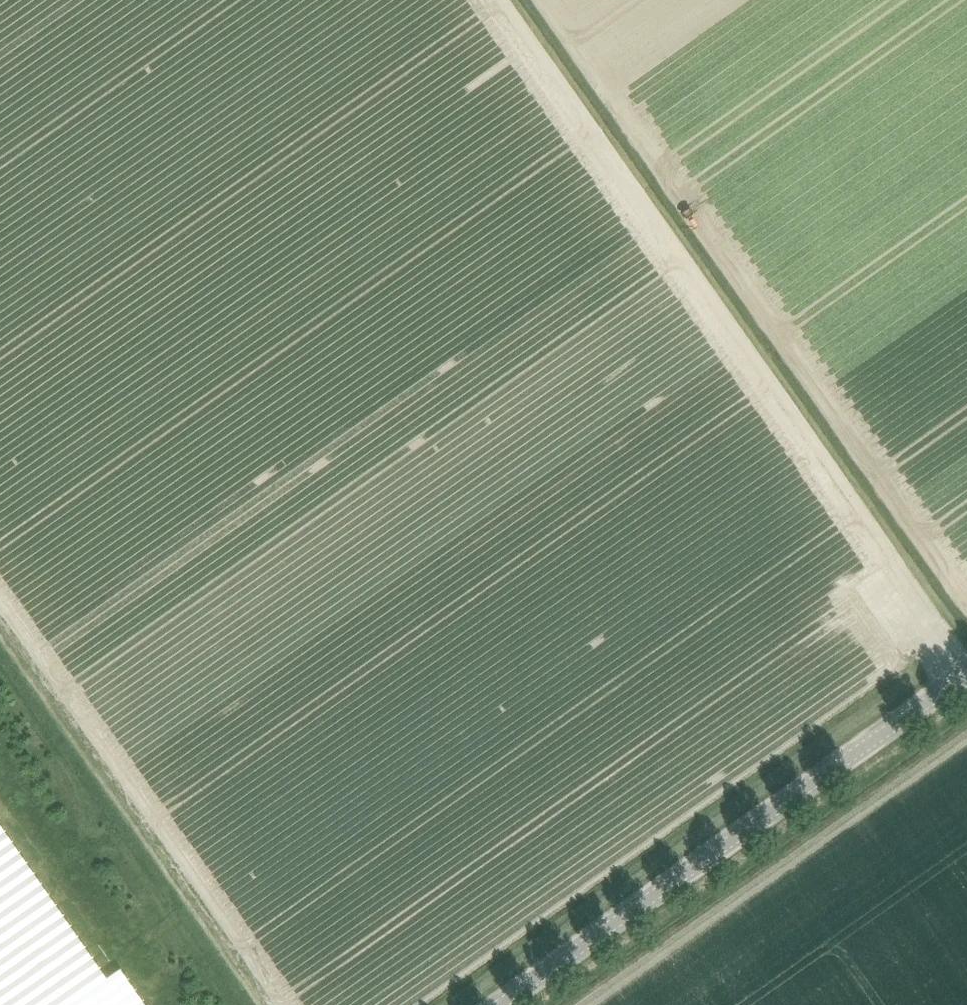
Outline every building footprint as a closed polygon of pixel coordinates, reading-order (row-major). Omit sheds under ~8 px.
[(0,828),(0,1004),(144,1004),(119,970),(106,980),(0,828)]
